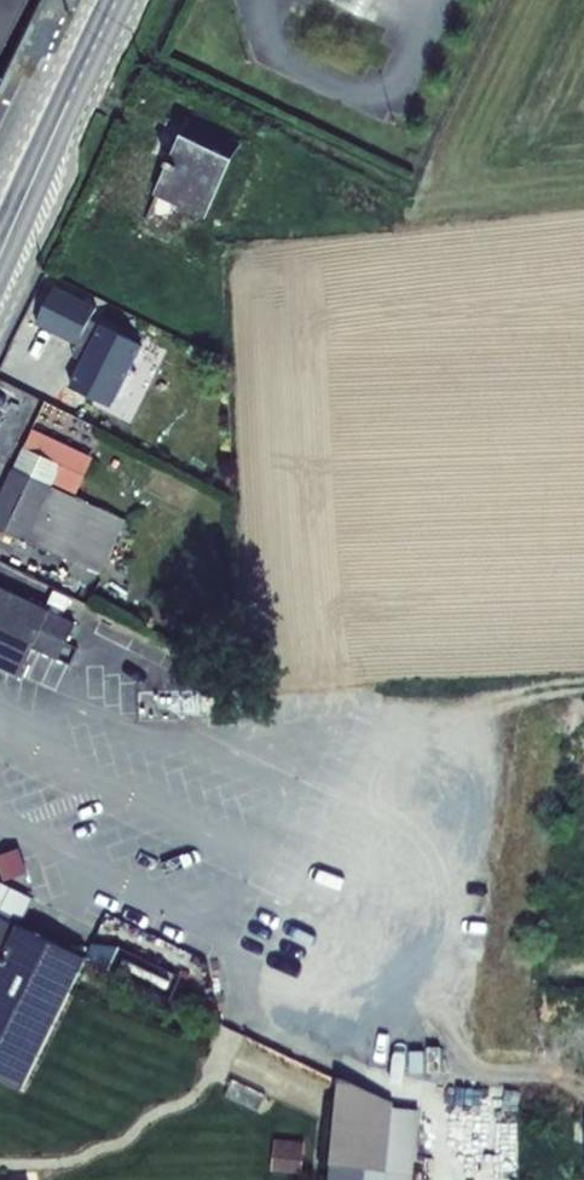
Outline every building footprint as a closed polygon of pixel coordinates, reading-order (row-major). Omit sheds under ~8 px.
[(27,0),(0,0),(0,55),(27,0)] [(191,120),(154,196),(204,220),(241,144),(191,120)] [(56,286),(36,324),(76,345),(79,340),(91,346),(70,387),(112,408),(144,346),(90,319),(96,307),(56,286)] [(0,496),(0,531),(69,563),(99,577),(125,521),(95,507),(52,487),(55,482),(71,490),(87,457),(37,433),(29,451),(23,448),(0,496)] [(19,678),(32,649),(57,661),(75,623),(0,588),(0,670),(19,678)] [(21,845),(1,852),(10,879),(30,872),(21,845)] [(23,1089),(86,960),(19,927),(33,899),(0,883),(0,1078),(23,1089)] [(233,1080),(225,1097),(257,1112),(265,1096),(233,1080)] [(327,1166),(359,1169),(358,1179),(412,1179),(417,1111),(335,1081),(327,1166)] [(272,1141),(270,1174),(302,1176),(304,1143),(272,1141)]
